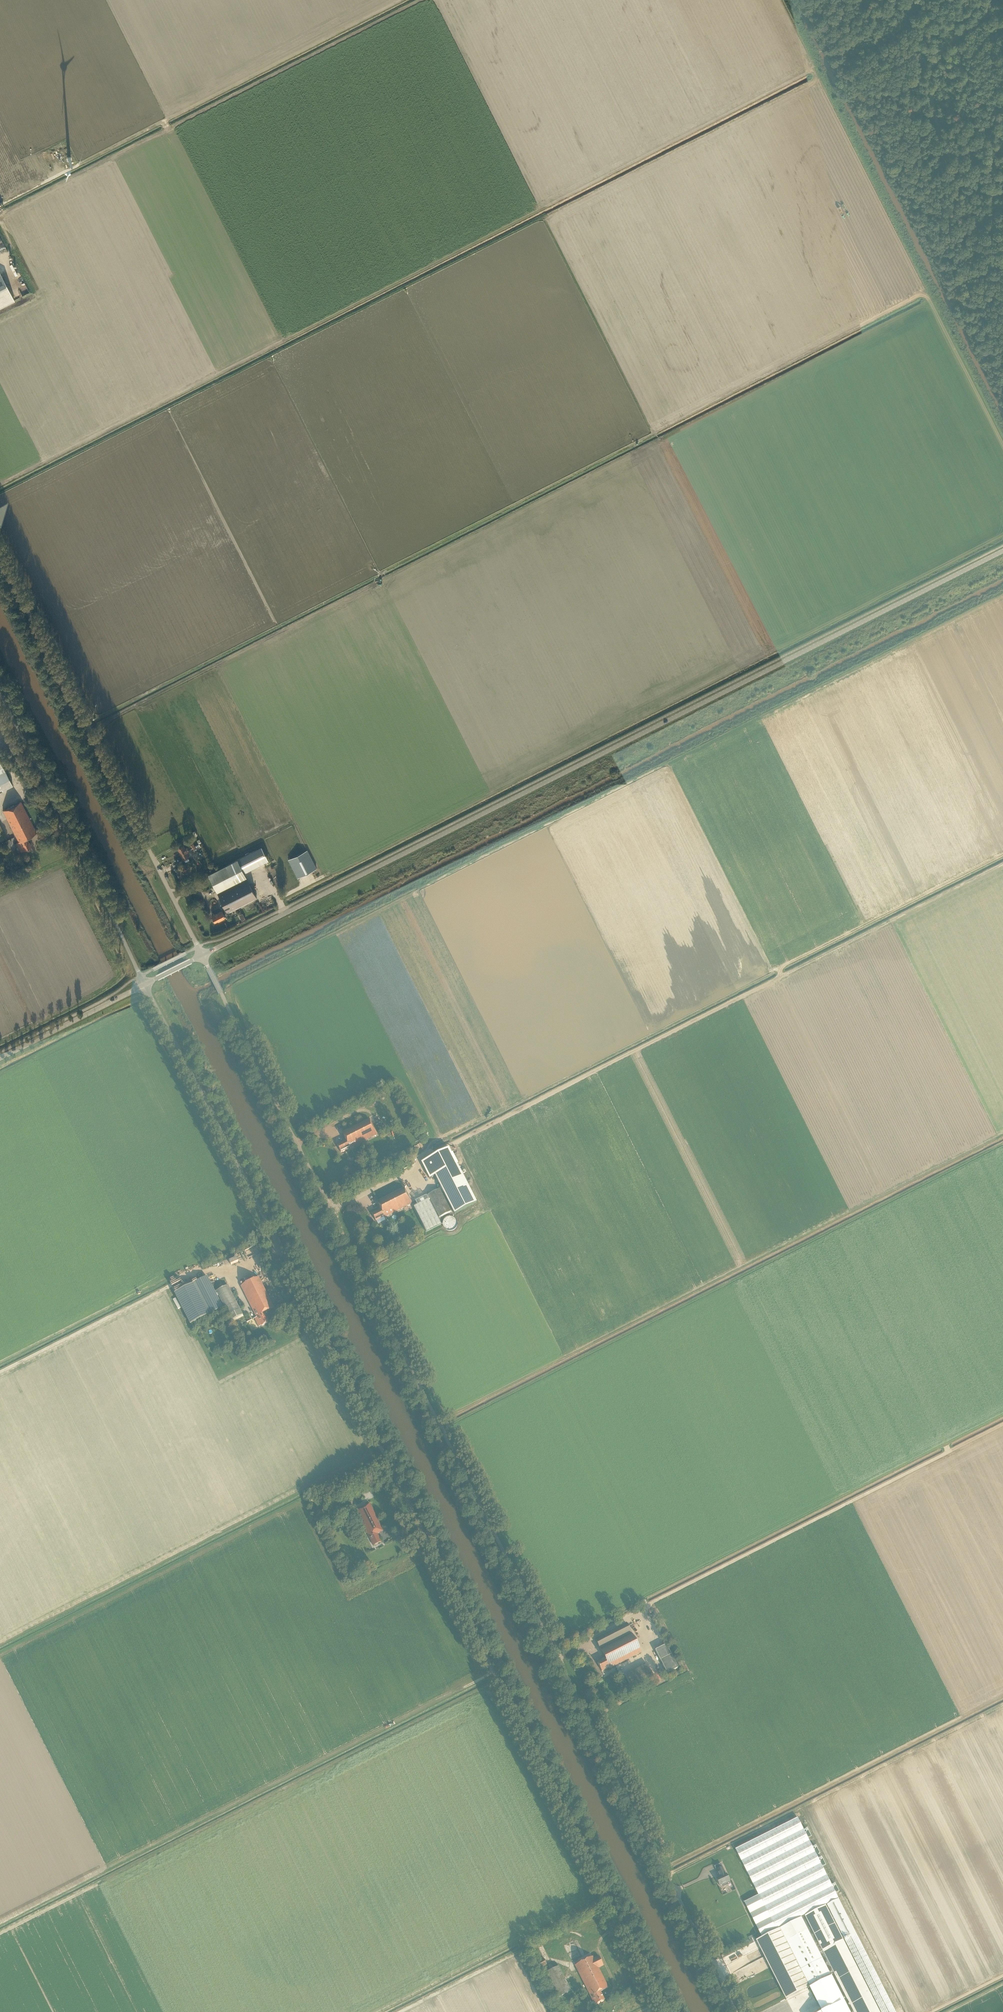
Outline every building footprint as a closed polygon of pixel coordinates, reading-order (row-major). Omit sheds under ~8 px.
[(13,300),(0,274),(0,307),(13,300)] [(12,785),(0,762),(0,791),(12,785)] [(28,843),(26,838),(25,838),(36,833),(20,802),(2,811),(18,842),(16,843),(21,851),(23,850),(31,847),(29,842),(28,843)] [(12,844),(9,839),(3,842),(5,847),(12,844)] [(177,848),(180,853),(188,850),(187,847),(185,848),(183,845),(177,848)] [(237,859),(244,873),(268,861),(261,847),(237,859)] [(188,850),(180,853),(183,859),(189,856),(192,854),(191,851),(192,850),(191,848),(188,850)] [(307,850),(288,860),(297,878),(316,868),(307,850)] [(246,877),(244,873),(237,859),(208,874),(217,892),(246,877)] [(222,911),(211,916),(214,922),(225,917),(224,914),(227,913),(256,898),(246,879),(217,893),(224,907),(221,908),(222,911)] [(349,1149),(377,1134),(369,1119),(342,1132),(347,1140),(337,1145),(341,1152),(349,1148),(349,1149)] [(449,1149),(422,1162),(429,1178),(435,1175),(457,1164),(449,1149)] [(476,1202),(457,1164),(435,1175),(453,1213),(476,1202)] [(384,1217),(412,1203),(405,1188),(377,1201),(381,1209),(372,1213),(376,1220),(384,1217)] [(451,1211),(440,1189),(428,1195),(430,1199),(439,1217),(451,1211)] [(428,1195),(415,1202),(418,1206),(414,1207),(426,1232),(441,1224),(428,1200),(430,1199),(428,1195)] [(243,1315),(228,1285),(216,1291),(215,1292),(207,1276),(179,1291),(175,1293),(191,1324),(195,1322),(223,1308),(218,1297),(219,1296),(231,1321),(243,1315)] [(262,1326),(269,1322),(267,1318),(264,1313),(274,1308),(259,1277),(241,1286),(256,1317),(254,1318),(259,1327),(262,1326)] [(214,1283),(217,1290),(224,1286),(221,1280),(214,1283)] [(356,1511),(373,1546),(381,1542),(377,1533),(383,1531),(370,1504),(356,1511)] [(643,1622),(650,1644),(657,1641),(651,1620),(643,1622)] [(597,1662),(602,1671),(609,1667),(610,1668),(641,1652),(627,1623),(595,1639),(600,1650),(605,1659),(597,1662)] [(671,1655),(666,1645),(655,1650),(660,1660),(671,1655)] [(678,1668),(671,1655),(660,1660),(667,1674),(678,1668)] [(625,1675),(633,1690),(655,1679),(647,1664),(625,1675)] [(738,1848),(761,1894),(746,1901),(764,1937),(766,1935),(803,1917),(827,1905),(880,2011),(897,2011),(800,1817),(738,1848)] [(720,1877),(716,1878),(720,1886),(723,1884),(724,1886),(727,1885),(726,1883),(730,1881),(726,1873),(726,1874),(722,1867),(716,1870),(720,1877)] [(753,1887),(750,1889),(752,1892),(748,1895),(750,1898),(757,1894),(753,1887)] [(757,1940),(787,1999),(808,1988),(810,1987),(823,2011),(822,2011),(880,2011),(827,1905),(803,1917),(766,1935),(764,1937),(758,1940),(757,1940)] [(751,1947),(738,1953),(740,1956),(752,1950),(751,1947)] [(598,1968),(603,1965),(599,1956),(594,1958),(593,1956),(575,1965),(592,2000),(594,2000),(596,2004),(605,2000),(600,1991),(608,1987),(598,1968)] [(532,1966),(534,1969),(539,1967),(540,1968),(547,1965),(544,1959),(537,1962),(537,1963),(532,1966)] [(546,1972),(559,1997),(572,1991),(559,1966),(546,1972)]
